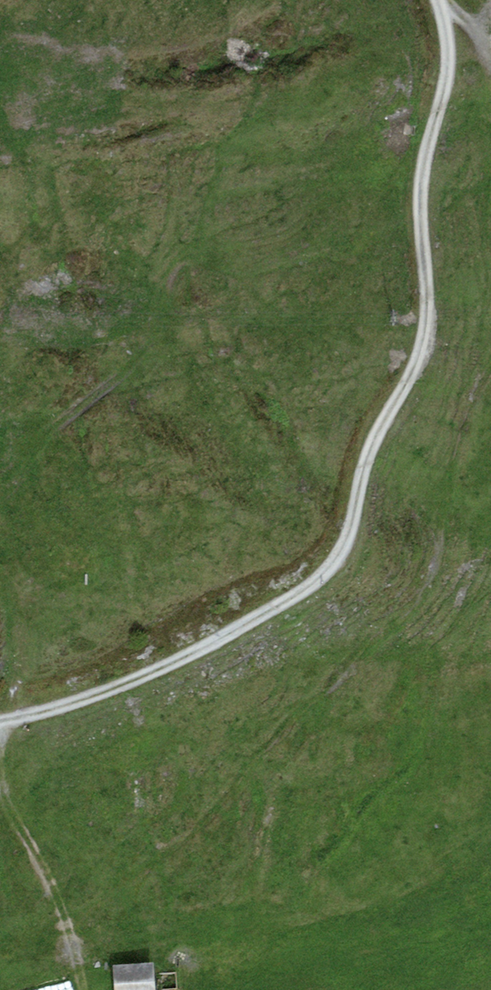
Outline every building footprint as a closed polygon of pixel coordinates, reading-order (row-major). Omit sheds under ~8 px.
[(112,965),(114,989),(155,989),(153,962),(112,965)]
